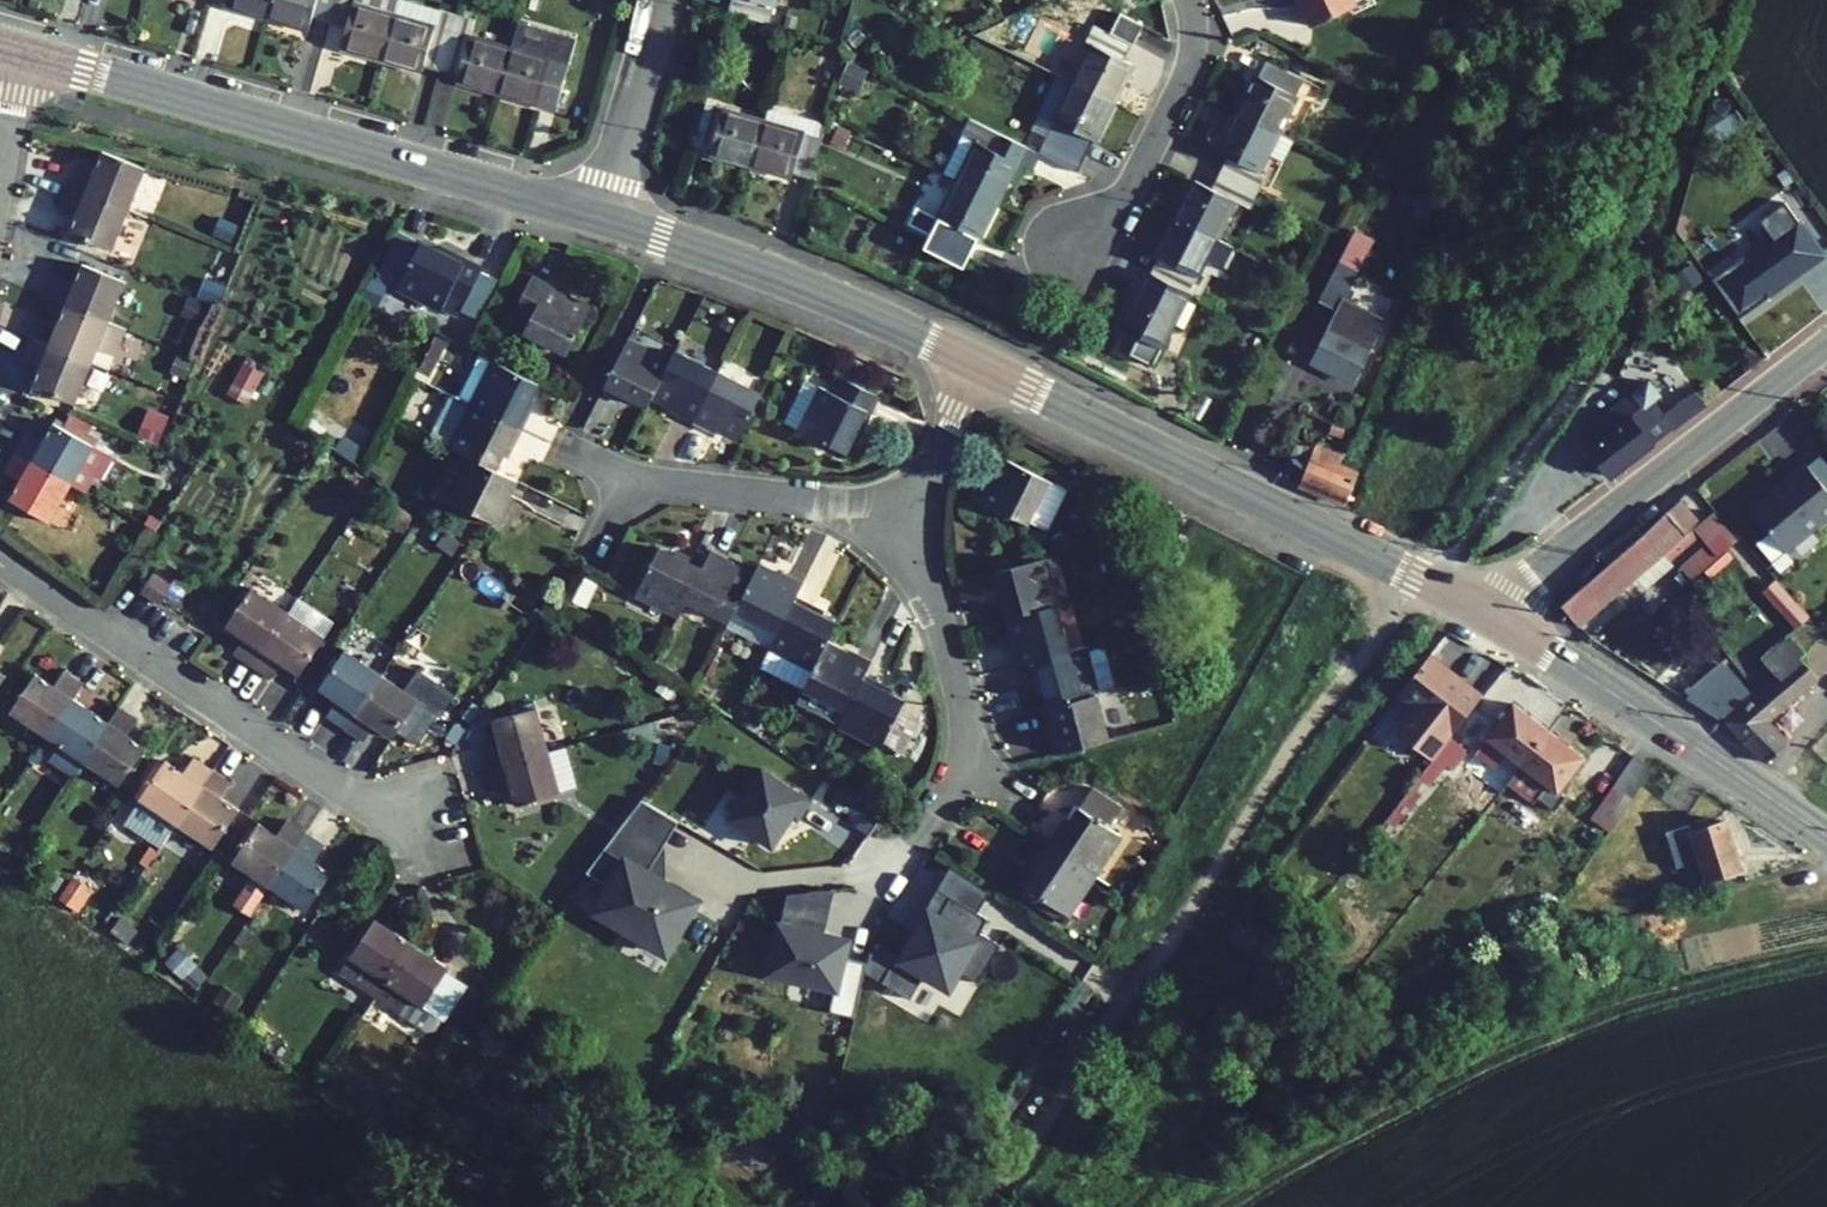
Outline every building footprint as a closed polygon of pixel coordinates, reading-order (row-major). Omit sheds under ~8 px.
[(226,3),(225,6),(268,18),(273,0),(217,0),(226,3)] [(268,18),(307,29),(310,18),(329,23),(335,0),(273,0),(268,18)] [(329,23),(345,28),(340,47),(382,59),(394,16),(398,0),(335,0),(329,23)] [(399,0),(398,0),(394,16),(433,28),(438,10),(399,0)] [(726,12),(767,24),(773,0),(729,0),(726,12)] [(1351,8),(1354,7),(1351,0),(1299,0),(1312,27),(1351,8)] [(1374,3),(1372,0),(1351,0),(1354,7),(1351,8),(1354,13),(1374,3)] [(394,16),(382,59),(422,71),(422,67),(441,73),(457,16),(438,10),(433,28),(394,16)] [(1131,45),(1141,25),(1118,13),(1108,34),(1130,44),(1131,45)] [(510,49),(469,37),(473,20),(457,16),(441,73),(457,77),(456,80),(498,92),(510,49)] [(1130,65),(1122,60),(1130,44),(1108,34),(1092,26),(1085,42),(1089,44),(1070,82),(1111,103),(1130,65)] [(510,49),(498,92),(538,104),(539,100),(557,106),(573,50),(556,46),(552,61),(510,49)] [(1255,75),(1236,114),(1275,134),(1296,93),(1295,93),(1302,79),(1264,60),(1256,76),(1255,75)] [(838,83),(855,92),(866,70),(848,61),(838,83)] [(1037,154),(1075,172),(1111,103),(1070,82),(1059,77),(1041,113),(1055,119),(1037,154)] [(1275,134),(1291,142),(1312,101),(1296,93),(1275,134)] [(710,151),(709,154),(750,166),(763,122),(704,105),(692,146),(710,151)] [(763,122),(750,166),(791,178),(791,175),(809,180),(824,128),(817,122),(774,109),(768,110),(764,122),(763,122)] [(1236,114),(1217,152),(1225,156),(1216,172),(1254,191),(1262,175),(1256,172),(1266,153),(1275,134),(1236,114)] [(974,141),(955,180),(996,200),(1005,181),(1015,162),(1021,166),(1029,170),(1037,154),(969,120),(962,135),(974,141)] [(829,142),(842,148),(850,132),(838,126),(829,142)] [(1266,153),(1281,161),(1291,142),(1275,134),(1266,153)] [(962,135),(942,174),(955,180),(974,141),(962,135)] [(76,165),(68,186),(128,210),(144,169),(101,152),(93,172),(91,178),(85,176),(88,169),(76,165)] [(1005,181),(1012,184),(1021,166),(1015,162),(1005,181)] [(1759,176),(1795,224),(1806,215),(1769,168),(1759,176)] [(93,172),(88,169),(85,176),(91,178),(93,172)] [(1173,218),(1215,239),(1234,202),(1246,208),(1254,191),(1216,172),(1208,188),(1192,180),(1173,218)] [(147,173),(138,195),(155,201),(163,179),(147,173)] [(976,238),(977,238),(996,200),(955,180),(936,218),(916,208),(908,224),(968,253),(976,238)] [(68,186),(60,207),(76,214),(69,234),(112,251),(128,210),(68,186)] [(1414,199),(1419,218),(1429,216),(1425,197),(1414,199)] [(212,235),(231,243),(238,225),(219,217),(212,235)] [(1155,257),(1147,273),(1187,293),(1195,277),(1197,278),(1206,261),(1221,269),(1232,248),(1215,239),(1173,218),(1154,256),(1155,257)] [(1313,362),(1352,382),(1383,319),(1344,299),(1357,272),(1350,268),(1365,238),(1353,232),(1318,302),(1338,312),(1313,362)] [(379,275),(400,285),(420,244),(399,234),(379,275)] [(421,242),(399,287),(458,316),(460,310),(481,320),(500,282),(480,271),(482,266),(444,247),(441,252),(421,242)] [(216,251),(204,279),(219,285),(230,257),(216,251)] [(1684,257),(1680,275),(1690,277),(1694,259),(1684,257)] [(55,277),(47,298),(63,305),(107,322),(123,281),(80,264),(72,284),(69,290),(64,288),(66,282),(55,277)] [(1146,272),(1119,328),(1136,336),(1159,348),(1171,323),(1187,293),(1147,273),(1146,272)] [(529,320),(523,332),(566,354),(588,309),(566,299),(569,294),(531,275),(513,312),(529,320)] [(216,304),(223,287),(204,279),(197,297),(216,304)] [(364,300),(379,307),(389,287),(375,279),(364,300)] [(72,284),(66,282),(64,288),(69,290),(72,284)] [(1171,323),(1182,328),(1197,298),(1187,293),(1171,323)] [(184,318),(197,322),(204,303),(192,298),(184,318)] [(113,356),(123,329),(107,322),(63,305),(47,346),(90,363),(96,349),(113,356)] [(513,312),(507,324),(523,332),(529,320),(513,312)] [(732,332),(737,323),(723,316),(719,326),(732,332)] [(452,340),(467,347),(475,330),(460,323),(452,340)] [(1136,336),(1127,354),(1150,366),(1159,348),(1136,336)] [(435,337),(418,372),(428,377),(446,342),(435,337)] [(31,339),(22,360),(33,365),(35,359),(41,361),(39,367),(31,387),(74,404),(90,363),(47,346),(31,339)] [(669,363),(626,341),(601,391),(622,402),(625,396),(646,407),(651,397),(669,363)] [(107,370),(113,356),(96,349),(90,363),(107,370)] [(673,407),(670,413),(692,423),(716,374),(673,353),(669,363),(651,397),(673,407)] [(184,379),(191,362),(176,355),(169,373),(184,379)] [(493,362),(479,355),(457,398),(472,405),(493,362)] [(35,359),(33,365),(39,367),(41,361),(35,359)] [(263,372),(243,362),(227,391),(247,403),(263,372)] [(472,405),(521,430),(532,408),(527,406),(537,384),(493,362),(472,405)] [(862,389),(866,380),(848,371),(844,380),(862,389)] [(716,374),(692,423),(713,434),(716,429),(738,440),(759,395),(716,374)] [(821,388),(799,431),(844,453),(851,438),(854,432),(859,434),(878,397),(862,389),(844,380),(841,378),(833,394),(821,388)] [(806,381),(785,424),(799,431),(821,388),(806,381)] [(1586,448),(1609,477),(1702,405),(1693,393),(1662,417),(1651,403),(1659,397),(1646,381),(1602,415),(1586,448)] [(505,449),(511,451),(521,430),(472,405),(457,398),(451,395),(430,438),(472,459),(495,470),(505,449)] [(138,434),(158,441),(166,420),(147,413),(138,434)] [(96,438),(66,421),(61,428),(91,445),(96,438)] [(70,484),(85,492),(93,477),(98,480),(112,457),(91,445),(61,428),(51,423),(40,441),(37,447),(32,444),(35,438),(25,432),(14,452),(70,484)] [(1332,424),(1329,431),(1339,435),(1342,429),(1332,424)] [(851,438),(856,441),(859,434),(854,432),(851,438)] [(40,441),(35,438),(32,444),(37,447),(40,441)] [(1302,476),(1299,484),(1345,503),(1357,474),(1337,466),(1342,455),(1315,444),(1311,453),(1302,476)] [(1043,467),(999,446),(988,468),(983,465),(972,487),(1021,511),(1043,467)] [(1294,446),(1284,468),(1302,476),(1311,453),(1294,446)] [(14,452),(2,472),(12,478),(15,472),(21,475),(18,481),(7,499),(48,522),(70,484),(14,452)] [(472,459),(451,502),(500,526),(511,505),(506,502),(517,481),(495,470),(472,459)] [(170,480),(180,485),(188,468),(178,463),(170,480)] [(1826,519),(1826,492),(1803,463),(1785,478),(1788,481),(1772,494),(1752,511),(1787,553),(1826,519)] [(325,466),(320,477),(331,482),(336,472),(325,466)] [(15,472),(12,478),(18,481),(21,475),(15,472)] [(1563,612),(1577,627),(1664,552),(1671,560),(1698,537),(1691,529),(1698,522),(1679,501),(1640,536),(1633,526),(1596,554),(1606,566),(1565,602),(1563,612)] [(387,522),(403,533),(412,520),(396,509),(387,522)] [(1736,540),(1713,513),(1693,530),(1705,543),(1678,566),(1690,580),(1736,540)] [(437,544),(452,554),(460,543),(444,533),(437,544)] [(682,589),(700,553),(678,543),(675,548),(654,537),(632,582),(675,603),(682,589)] [(707,540),(700,553),(682,589),(726,610),(730,601),(747,566),(726,555),(728,550),(707,540)] [(998,583),(1004,605),(1052,592),(1039,546),(986,561),(993,584),(998,583)] [(747,566),(730,601),(773,623),(793,582),(797,573),(776,562),(773,567),(752,557),(747,566)] [(146,568),(136,583),(156,597),(160,591),(166,582),(146,568)] [(499,574),(493,583),(508,593),(514,584),(499,574)] [(248,658),(283,605),(247,580),(222,618),(239,629),(229,645),(248,658)] [(1780,601),(1800,625),(1808,618),(1775,581),(1767,586),(1780,601)] [(815,593),(793,582),(773,623),(769,632),(812,653),(824,628),(833,608),(812,598),(815,593)] [(1760,591),(1773,607),(1780,601),(1767,586),(1760,591)] [(1005,630),(1012,653),(1026,649),(1065,638),(1052,592),(1004,605),(1011,628),(1005,630)] [(730,601),(726,610),(769,632),(773,623),(730,601)] [(320,629),(283,605),(248,658),(267,670),(277,655),(295,666),(320,629)] [(1800,625),(1788,634),(1802,650),(1821,633),(1808,618),(1800,625)] [(845,639),(824,628),(812,653),(802,673),(845,694),(862,658),(869,644),(847,634),(845,639)] [(1079,634),(1092,681),(1113,675),(1100,629),(1079,634)] [(812,653),(769,632),(759,652),(802,673),(812,653)] [(1804,652),(1823,635),(1821,633),(1802,650),(1804,652)] [(1038,671),(1044,694),(1092,681),(1079,634),(1065,638),(1026,649),(1032,673),(1038,671)] [(1788,634),(1760,658),(1774,675),(1802,650),(1788,634)] [(1804,652),(1802,650),(1774,675),(1777,678),(1726,724),(1742,742),(1766,763),(1788,743),(1767,721),(1817,679),(1826,669),(1826,639),(1823,635),(1804,652)] [(338,698),(357,711),(382,673),(345,649),(321,687),(338,698)] [(1394,733),(1430,761),(1480,696),(1428,656),(1398,694),(1414,706),(1394,733)] [(884,669),(862,658),(845,694),(838,708),(882,729),(904,684),(882,674),(884,669)] [(417,668),(404,688),(418,697),(442,713),(455,693),(417,668)] [(1735,707),(1749,693),(1729,668),(1714,680),(1735,707)] [(82,684),(63,671),(57,680),(62,684),(58,689),(53,686),(36,674),(10,713),(46,737),(72,699),(82,684)] [(357,711),(376,723),(394,735),(418,697),(404,688),(382,673),(357,711)] [(1480,700),(1493,710),(1512,685),(1499,676),(1480,700)] [(62,684),(57,680),(53,686),(58,689),(62,684)] [(654,690),(667,699),(674,688),(661,680),(654,690)] [(1714,706),(1724,717),(1735,707),(1714,680),(1704,687),(1702,683),(1689,699),(1709,713),(1714,706)] [(1092,681),(1044,694),(1050,717),(1045,718),(1051,742),(1105,727),(1092,681)] [(347,726),(357,711),(338,698),(328,714),(347,726)] [(109,723),(72,699),(46,737),(31,761),(37,765),(52,741),(58,745),(48,761),(72,777),(83,762),(109,723)] [(476,736),(483,758),(544,741),(532,699),(488,711),(494,731),(476,736)] [(1506,754),(1520,765),(1547,730),(1513,704),(1474,753),(1494,769),(1506,754)] [(142,752),(145,747),(127,736),(122,732),(125,727),(131,731),(137,721),(119,708),(109,723),(83,762),(119,786),(121,783),(142,752)] [(376,723),(357,711),(347,726),(366,739),(376,723)] [(127,736),(131,731),(125,727),(122,732),(127,736)] [(1547,730),(1520,765),(1506,782),(1533,802),(1536,798),(1553,811),(1565,796),(1556,791),(1582,758),(1547,730)] [(1451,770),(1466,751),(1450,738),(1419,778),(1429,785),(1445,765),(1451,770)] [(544,741),(483,758),(489,780),(507,775),(512,795),(556,783),(544,741)] [(653,762),(665,766),(670,748),(659,745),(653,762)] [(126,786),(147,755),(142,752),(121,783),(126,786)] [(1590,821),(1608,833),(1651,768),(1634,756),(1590,821)] [(212,771),(193,758),(186,767),(192,771),(188,776),(183,773),(165,761),(162,765),(139,800),(124,824),(160,847),(176,824),(212,771)] [(162,765),(157,762),(134,796),(139,800),(162,765)] [(192,771),(186,767),(183,773),(188,776),(192,771)] [(230,783),(212,771),(176,824),(212,849),(238,810),(220,798),(215,795),(218,790),(224,793),(230,783)] [(809,802),(767,774),(733,823),(770,848),(791,817),(796,821),(809,802)] [(1058,811),(1044,831),(1090,862),(1117,821),(1106,814),(1119,794),(1089,774),(1076,794),(1063,814),(1058,811)] [(1411,788),(1420,796),(1429,785),(1419,778),(1411,788)] [(220,798),(224,793),(218,790),(215,795),(220,798)] [(681,824),(640,800),(622,824),(666,850),(681,824)] [(305,833),(286,820),(279,830),(285,833),(281,839),(276,835),(258,824),(232,862),(252,876),(232,905),(249,917),(256,907),(269,887),(305,833)] [(1674,856),(1695,849),(1705,881),(1741,869),(1726,822),(1690,833),(1688,826),(1665,833),(1672,856),(1674,856)] [(666,850),(622,824),(585,873),(613,890),(598,915),(624,930),(633,916),(651,926),(643,941),(669,956),(699,905),(650,876),(666,850)] [(279,830),(276,835),(281,839),(285,833),(279,830)] [(1036,854),(1022,875),(1063,902),(1090,862),(1044,831),(1031,851),(1036,854)] [(324,846),(305,833),(269,887),(305,911),(331,873),(313,861),(308,857),(311,852),(317,856),(324,846)] [(138,863),(145,868),(156,851),(149,846),(138,863)] [(1674,856),(1684,888),(1705,881),(1695,849),(1674,856)] [(313,861),(317,856),(311,852),(308,857),(313,861)] [(63,870),(47,869),(45,884),(62,886),(63,870)] [(59,900),(76,911),(89,893),(72,881),(59,900)] [(987,921),(949,898),(936,920),(928,915),(901,961),(896,957),(880,984),(886,988),(884,991),(894,997),(896,994),(909,1001),(924,975),(947,989),(956,974),(977,986),(1000,947),(979,935),(987,921)] [(249,917),(259,923),(265,913),(256,907),(249,917)] [(109,934),(129,949),(140,934),(120,919),(109,934)] [(338,974),(375,999),(412,945),(374,920),(338,974)] [(806,933),(779,927),(768,974),(835,990),(846,942),(805,934),(806,933)] [(447,973),(449,970),(412,945),(375,999),(426,1032),(434,1031),(441,1021),(423,1008),(447,973)] [(166,963),(195,989),(208,976),(179,949),(166,963)] [(441,1021),(465,985),(447,973),(423,1008),(441,1021)] [(468,985),(464,991),(485,1006),(490,1000),(468,985)] [(224,987),(213,1003),(230,1015),(241,999),(224,987)] [(472,1001),(450,1029),(459,1036),(481,1008),(472,1001)] [(272,1051),(286,1061),(291,1054),(277,1044),(272,1051)]
